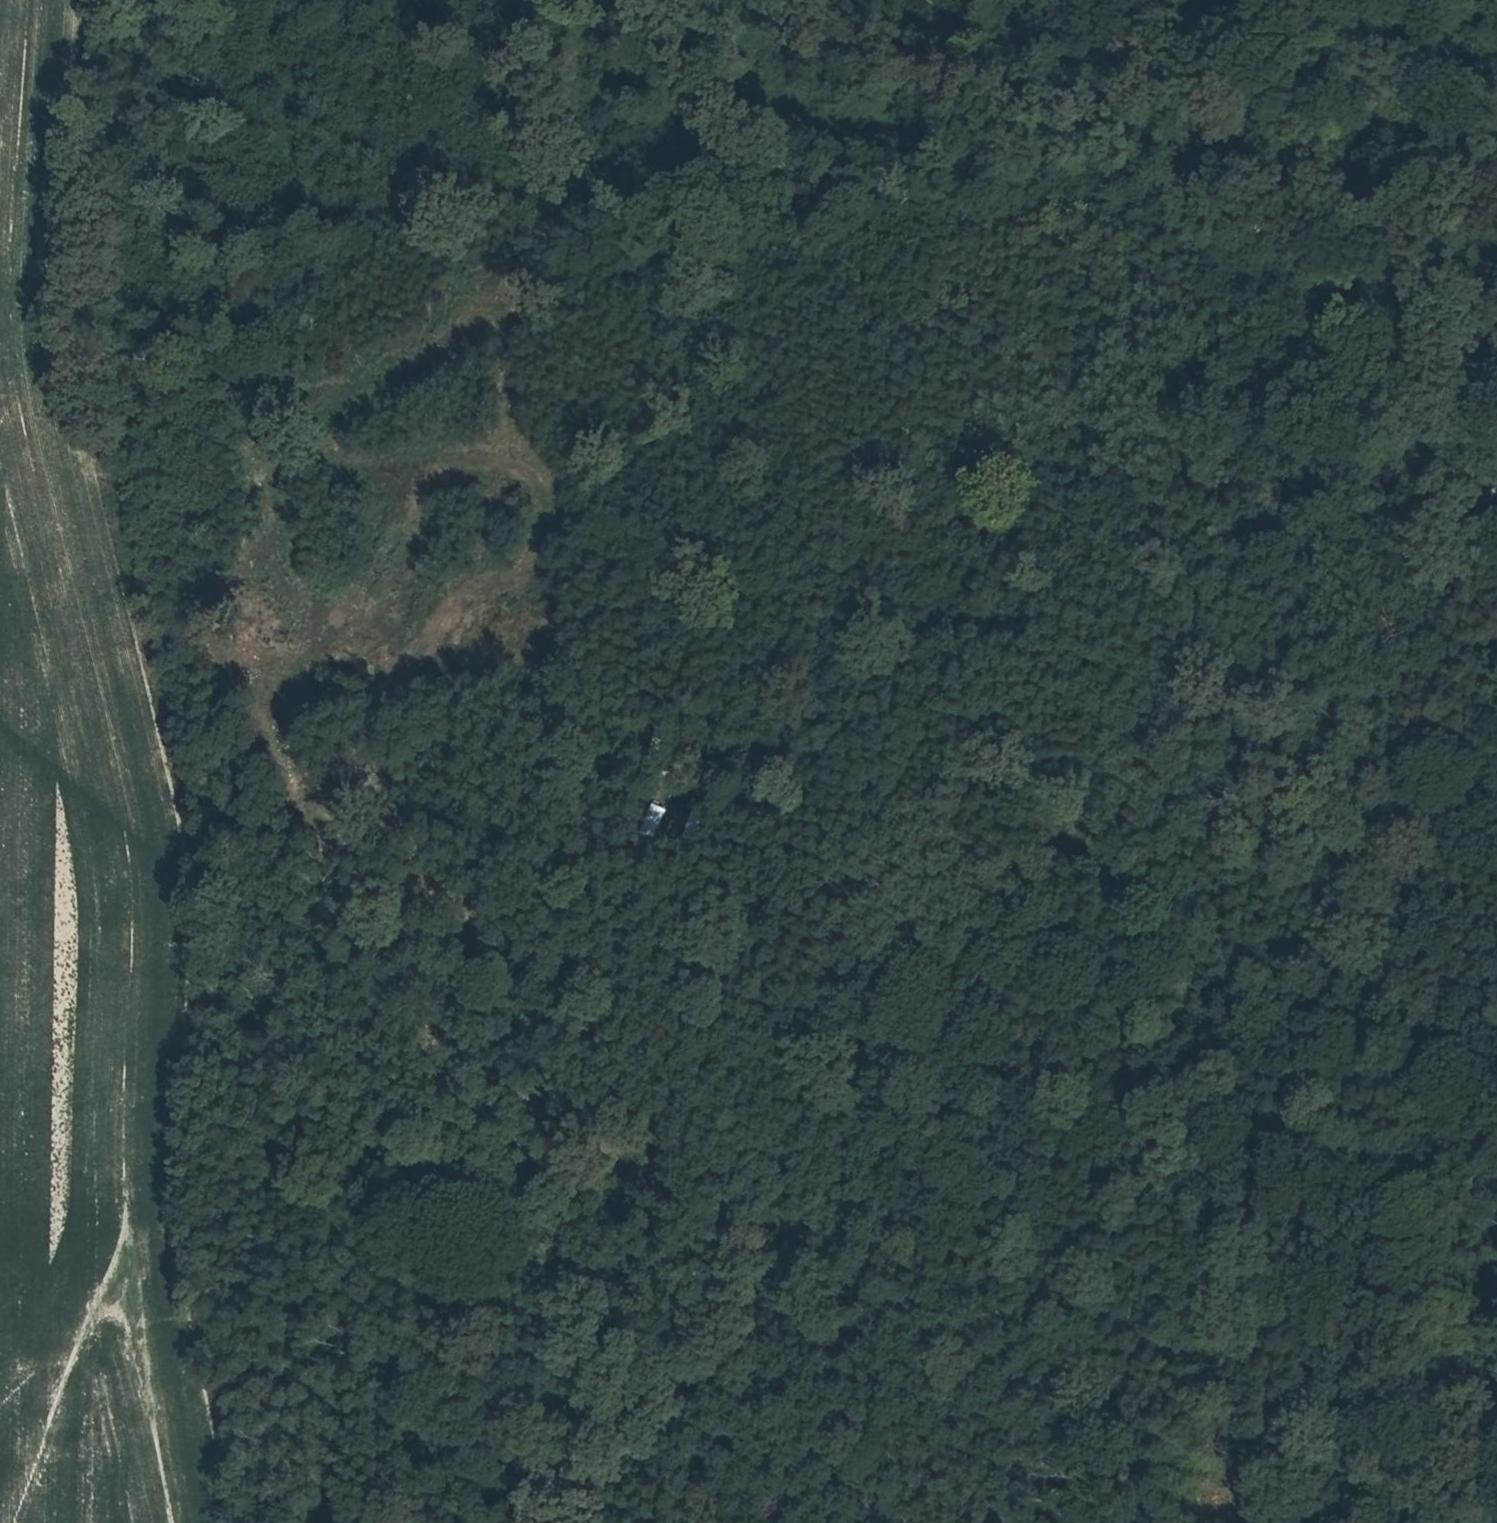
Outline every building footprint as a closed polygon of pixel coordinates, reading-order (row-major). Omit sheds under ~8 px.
[(636,831),(652,837),(663,808),(647,802),(636,831)] [(653,836),(678,845),(690,812),(664,803),(653,836)]
